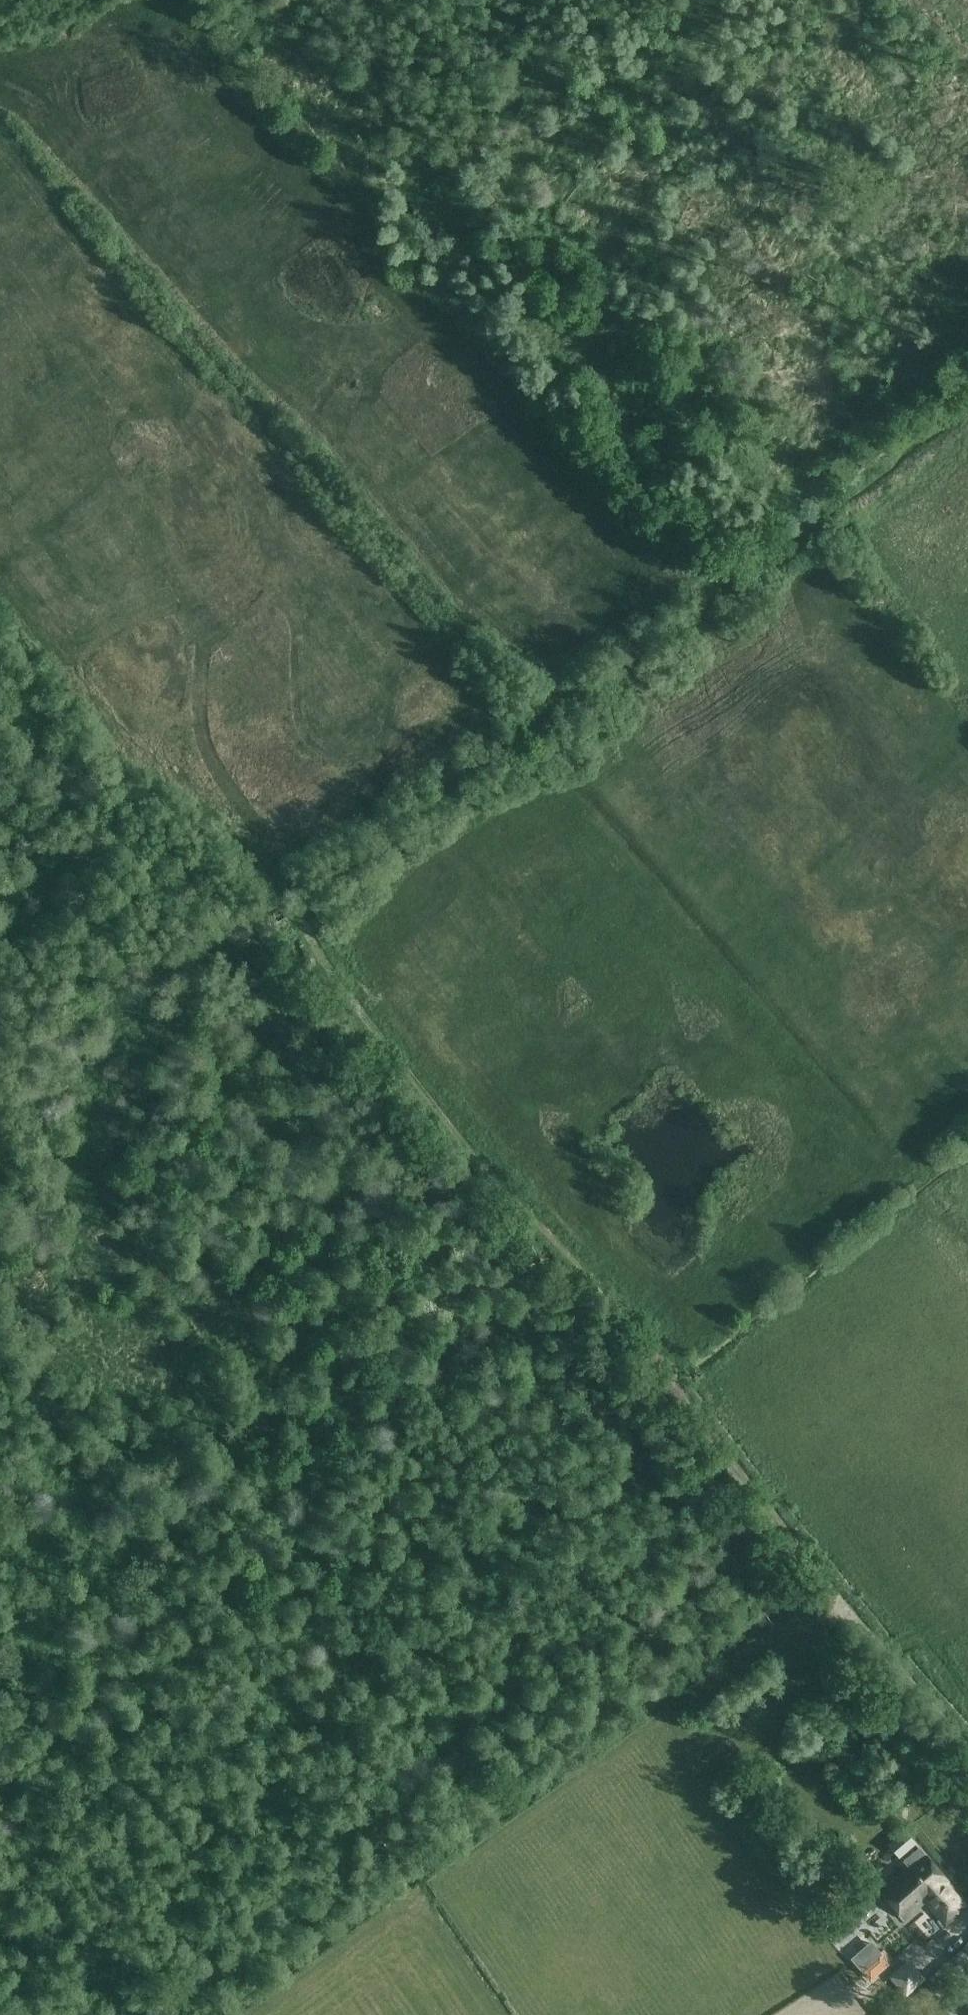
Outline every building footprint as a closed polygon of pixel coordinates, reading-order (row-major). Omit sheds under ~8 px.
[(898,1856),(913,1843),(903,1831),(887,1844),(898,1856)] [(918,1848),(903,1861),(907,1866),(879,1890),(903,1918),(926,1898),(945,1921),(962,1906),(943,1884),(946,1881),(918,1848)] [(963,1948),(927,1980),(938,1993),(966,1968),(967,1971),(967,1942),(962,1947),(963,1948)] [(870,1980),(891,1962),(889,1961),(893,1958),(884,1948),(880,1950),(879,1949),(859,1967),(870,1980)] [(926,1980),(908,1959),(888,1977),(906,1997),(926,1980)]
